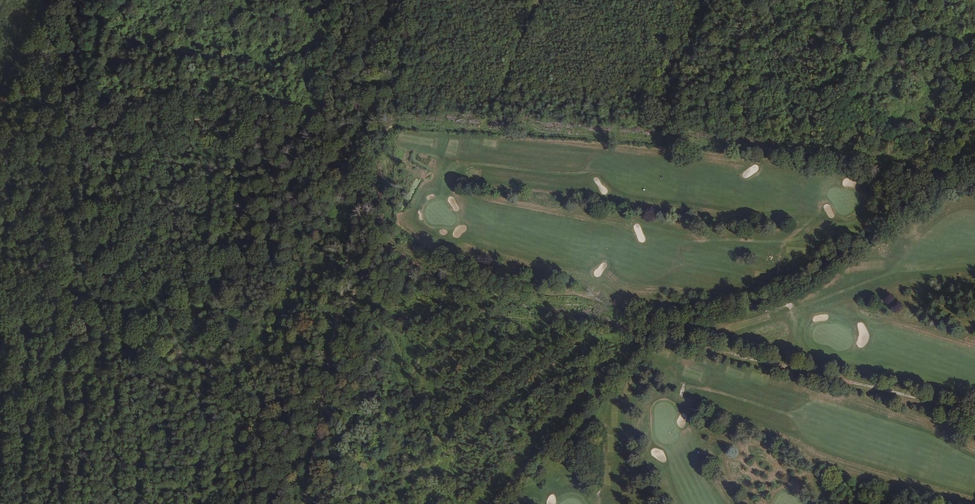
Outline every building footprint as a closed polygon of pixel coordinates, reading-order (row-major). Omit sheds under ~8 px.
[(322,295),(317,295),(316,302),(313,301),(309,322),(316,324),(322,295)] [(293,298),(290,308),(295,309),(296,303),(308,305),(309,300),(306,300),(293,298)] [(285,323),(297,326),(297,324),(295,323),(295,322),(293,321),(294,315),(290,314),(291,312),(290,312),(289,316),(286,316),(285,323)]
